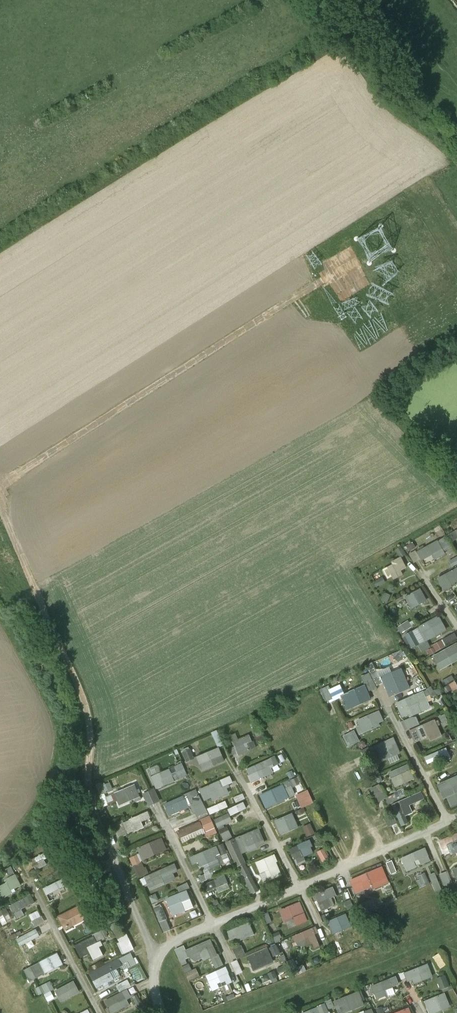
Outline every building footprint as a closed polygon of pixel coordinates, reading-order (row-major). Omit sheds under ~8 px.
[(456,539),(456,533),(456,531),(447,536),(450,543),(456,539)] [(451,547),(446,537),(438,541),(437,541),(417,552),(422,561),(432,555),(435,560),(445,554),(444,551),(451,547)] [(416,548),(413,543),(404,548),(407,553),(416,548)] [(401,557),(406,554),(401,547),(396,550),(401,557)] [(420,560),(415,551),(409,555),(414,563),(420,560)] [(407,569),(401,557),(391,562),(393,565),(383,570),(388,579),(392,577),(393,581),(404,575),(402,571),(407,569)] [(438,579),(444,591),(456,585),(456,568),(438,579)] [(385,583),(383,578),(374,582),(377,588),(385,583)] [(427,601),(420,589),(405,598),(412,610),(427,601)] [(390,595),(385,593),(382,601),(387,603),(390,595)] [(439,617),(418,628),(418,629),(425,641),(426,642),(427,641),(446,631),(439,617)] [(412,627),(408,621),(397,628),(401,634),(412,627)] [(418,645),(425,641),(418,629),(405,636),(412,648),(418,645)] [(454,634),(433,646),(436,653),(456,642),(456,639),(454,634)] [(425,641),(418,645),(423,652),(431,648),(427,641),(426,642),(425,641)] [(456,644),(433,657),(440,671),(456,661),(456,644)] [(370,673),(376,687),(382,684),(373,663),(366,666),(370,673)] [(409,689),(401,670),(382,678),(390,697),(409,689)] [(361,677),(365,686),(368,693),(377,689),(376,687),(370,673),(361,677)] [(454,680),(452,676),(442,682),(444,686),(454,680)] [(455,681),(449,685),(452,691),(456,689),(456,685),(455,681)] [(341,686),(331,691),(335,700),(344,697),(343,695),(345,695),(341,686)] [(368,693),(365,686),(345,695),(343,695),(344,697),(345,700),(343,701),(347,710),(371,699),(368,693)] [(335,700),(331,691),(329,687),(320,690),(326,704),(335,700)] [(430,709),(423,692),(396,704),(402,718),(408,716),(410,718),(430,709)] [(384,722),(379,711),(357,721),(359,727),(356,728),(359,736),(380,727),(379,724),(384,722)] [(405,731),(419,725),(416,718),(412,718),(402,722),(405,731)] [(442,737),(435,720),(410,731),(415,743),(429,737),(431,742),(442,737)] [(359,742),(354,731),(343,737),(348,747),(359,742)] [(223,746),(217,732),(213,733),(219,747),(223,746)] [(252,742),(249,736),(238,740),(233,743),(235,747),(239,756),(250,752),(247,744),(252,742)] [(401,754),(394,738),(370,748),(376,764),(401,754)] [(239,756),(235,747),(228,751),(231,760),(239,756)] [(224,762),(219,748),(197,757),(203,771),(224,762)] [(194,759),(190,749),(182,753),(187,763),(194,759)] [(451,760),(446,749),(425,758),(428,764),(440,759),(442,763),(451,760)] [(275,757),(247,770),(249,776),(248,776),(251,783),(273,774),(270,769),(278,765),(275,757)] [(182,764),(169,770),(174,782),(187,776),(182,764)] [(414,780),(408,765),(389,773),(396,788),(414,780)] [(174,782),(169,770),(151,777),(156,789),(174,782)] [(233,783),(230,776),(199,790),(205,801),(211,798),(213,802),(229,795),(227,789),(229,788),(228,785),(233,783)] [(437,785),(443,800),(447,798),(451,809),(456,806),(456,777),(437,785)] [(101,783),(96,785),(101,797),(105,795),(106,795),(105,794),(102,786),(101,783)] [(102,786),(105,794),(113,791),(110,783),(102,786)] [(267,789),(264,783),(254,787),(257,793),(267,789)] [(140,798),(135,785),(114,794),(120,807),(140,798)] [(266,808),(295,795),(291,786),(284,790),(282,785),(261,795),(266,808)] [(386,799),(379,785),(370,789),(377,803),(386,799)] [(160,802),(154,789),(148,792),(154,805),(160,802)] [(407,797),(404,789),(394,793),(395,795),(397,801),(407,797)] [(207,813),(196,790),(184,796),(189,808),(191,807),(194,814),(195,813),(197,817),(207,813)] [(313,803),(307,791),(296,796),(301,809),(313,803)] [(149,807),(154,805),(148,792),(143,794),(149,807)] [(424,799),(421,792),(399,802),(404,814),(415,809),(413,804),(424,799)] [(236,803),(245,799),(242,794),(234,798),(236,803)] [(389,805),(397,801),(395,795),(386,799),(389,805)] [(189,808),(184,796),(165,805),(170,817),(189,808)] [(228,808),(226,802),(207,809),(210,815),(228,808)] [(244,803),(228,810),(231,817),(247,810),(244,803)] [(151,819),(148,812),(129,820),(130,821),(134,832),(144,829),(141,822),(151,819)] [(232,822),(228,814),(214,820),(218,828),(232,822)] [(298,828),(292,814),(275,821),(281,835),(298,828)] [(217,833),(210,816),(199,821),(200,822),(205,834),(207,838),(217,833)] [(129,835),(128,834),(124,823),(123,821),(114,825),(119,839),(129,835)] [(134,832),(130,821),(124,823),(128,834),(134,832)] [(183,843),(205,834),(200,822),(178,832),(183,843)] [(402,833),(397,823),(391,826),(395,835),(402,833)] [(314,833),(311,825),(304,828),(308,836),(314,833)] [(231,838),(227,827),(219,831),(224,841),(231,838)] [(259,829),(235,839),(242,854),(265,844),(259,829)] [(441,840),(440,839),(436,841),(443,859),(456,853),(456,834),(441,840)] [(167,850),(162,839),(138,849),(143,860),(167,850)] [(235,839),(226,843),(237,868),(246,864),(242,854),(235,839)] [(310,841),(298,846),(303,858),(304,857),(313,854),(311,847),(312,847),(310,841)] [(223,844),(217,847),(221,856),(227,854),(223,844)] [(298,846),(290,849),(297,866),(306,862),(304,857),(303,858),(298,846)] [(221,856),(217,847),(190,858),(193,865),(198,863),(202,871),(208,868),(209,870),(224,864),(221,856)] [(431,861),(425,848),(401,859),(406,872),(416,867),(414,862),(419,860),(421,865),(431,861)] [(329,859),(323,849),(318,853),(323,862),(329,859)] [(50,857),(47,852),(31,861),(37,871),(47,865),(44,860),(50,857)] [(138,855),(130,858),(133,867),(142,864),(138,855)] [(273,856),(256,863),(265,883),(282,875),(273,856)] [(396,872),(392,861),(386,863),(391,874),(396,872)] [(142,864),(133,867),(138,879),(149,874),(146,867),(144,868),(142,864)] [(178,872),(175,865),(144,878),(150,890),(164,884),(165,885),(175,880),(173,874),(178,872)] [(237,869),(243,880),(251,876),(245,865),(237,869)] [(10,878),(15,875),(11,867),(5,870),(6,871),(8,876),(10,878)] [(389,883),(382,867),(350,881),(356,894),(372,887),(373,890),(389,883)] [(215,877),(213,871),(199,877),(202,883),(215,877)] [(450,884),(446,872),(440,875),(445,886),(450,884)] [(441,889),(435,873),(428,876),(435,892),(441,889)] [(85,874),(74,878),(77,885),(87,881),(85,874)] [(429,884),(425,874),(418,877),(419,880),(422,887),(429,884)] [(11,891),(21,886),(15,875),(10,878),(5,880),(7,883),(0,887),(0,896),(2,900),(13,894),(11,891)] [(225,876),(205,885),(208,892),(216,889),(228,884),(228,883),(225,876)] [(259,891),(251,876),(243,880),(251,895),(259,891)] [(68,885),(65,879),(43,889),(46,896),(68,885)] [(190,889),(188,883),(177,888),(180,894),(190,889)] [(230,889),(228,884),(216,889),(218,894),(230,889)] [(336,896),(332,888),(315,895),(318,904),(329,899),(336,896)] [(193,908),(187,891),(166,899),(173,916),(193,908)] [(35,903),(31,895),(10,906),(14,914),(22,910),(35,903)] [(214,909),(221,906),(217,897),(211,900),(214,909)] [(329,899),(318,904),(322,912),(332,908),(329,899)] [(354,908),(350,900),(345,902),(348,910),(354,908)] [(376,907),(373,900),(365,903),(368,911),(376,907)] [(307,921),(300,902),(280,910),(284,921),(285,921),(288,929),(307,921)] [(388,911),(385,904),(377,907),(381,915),(388,911)] [(89,918),(83,905),(58,917),(65,930),(89,918)] [(167,919),(162,906),(154,910),(160,923),(166,920),(167,919)] [(6,907),(0,910),(0,918),(9,913),(6,907)] [(22,910),(14,914),(16,919),(24,915),(22,910)] [(30,916),(33,922),(41,918),(38,911),(30,916)] [(0,918),(0,921),(2,925),(12,920),(9,913),(0,918)] [(271,922),(268,913),(263,915),(266,924),(271,922)] [(351,927),(346,914),(328,922),(334,934),(351,927)] [(36,927),(45,922),(42,917),(41,918),(33,922),(36,927)] [(166,920),(160,923),(164,933),(171,930),(166,920)] [(116,923),(110,926),(118,940),(124,936),(116,923)] [(254,935),(249,923),(227,932),(232,945),(254,935)] [(47,936),(42,926),(18,938),(23,949),(47,936)] [(314,950),(320,948),(315,935),(318,933),(316,928),(293,937),(297,947),(301,946),(302,949),(312,945),(314,950)] [(279,932),(272,935),(275,943),(282,940),(279,932)] [(97,943),(94,937),(75,946),(81,958),(90,954),(94,960),(103,956),(99,948),(103,946),(100,941),(97,943)] [(134,950),(129,939),(117,944),(123,955),(134,950)] [(218,955),(211,940),(186,951),(188,958),(196,962),(202,959),(207,950),(215,969),(224,965),(219,954),(218,955)] [(246,956),(241,946),(232,950),(237,960),(246,956)] [(280,954),(276,946),(269,949),(273,957),(280,954)] [(267,948),(248,957),(254,971),(274,963),(267,948)] [(440,952),(434,955),(440,967),(446,964),(440,952)] [(131,953),(119,960),(122,966),(128,962),(130,968),(137,964),(131,953)] [(63,965),(57,954),(39,963),(24,971),(30,982),(63,965)] [(24,971),(39,963),(35,955),(27,959),(26,956),(18,959),(24,971)] [(119,960),(118,959),(90,974),(98,989),(114,980),(110,973),(122,967),(122,966),(119,960)] [(242,973),(237,961),(231,964),(236,976),(242,973)] [(433,977),(428,964),(404,973),(408,982),(413,980),(414,984),(433,977)] [(232,983),(226,968),(207,976),(213,991),(222,987),(229,984),(232,983)] [(200,977),(197,969),(186,974),(190,981),(200,977)] [(277,978),(274,972),(268,974),(271,980),(277,978)] [(449,986),(445,976),(437,979),(441,989),(449,986)] [(399,985),(396,977),(371,987),(374,995),(375,995),(377,1000),(386,996),(384,991),(399,985)] [(131,987),(128,980),(117,986),(120,993),(127,990),(131,987)] [(54,990),(50,982),(38,988),(42,995),(45,994),(50,991),(54,990)] [(79,992),(74,982),(56,991),(62,1002),(79,992)] [(233,992),(229,984),(222,987),(226,995),(233,992)] [(127,990),(105,1001),(111,1012),(116,1012),(130,1006),(127,1000),(131,998),(127,990)] [(54,999),(50,991),(45,994),(49,1002),(54,999)] [(334,1002),(338,1012),(347,1012),(364,1006),(359,992),(334,1002)] [(444,995),(426,1002),(431,1012),(433,1012),(449,1007),(444,995)] [(331,1001),(325,1004),(328,1011),(334,1009),(331,1001)] [(305,1012),(328,1012),(329,1012),(328,1011),(325,1004),(318,1007),(319,1007),(305,1012)]
